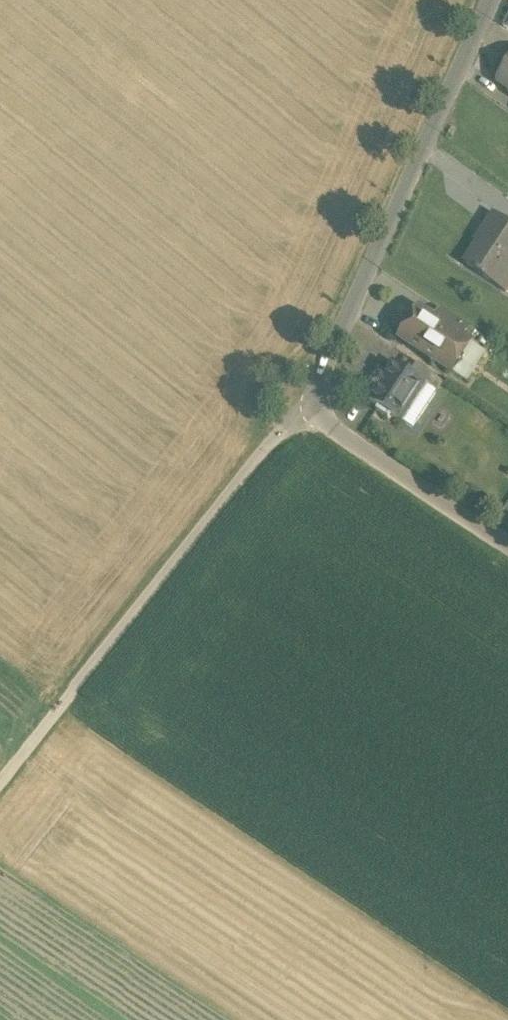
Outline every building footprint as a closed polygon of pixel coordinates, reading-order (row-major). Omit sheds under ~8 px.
[(484,237),(486,238),(466,270),(478,277),(477,278),(499,293),(507,280),(507,229),(495,220),(484,237)] [(442,329),(421,315),(401,345),(453,379),(472,349),(464,344),(442,329)] [(471,334),(449,319),(442,329),(464,344),(471,334)] [(394,369),(370,406),(380,412),(377,417),(389,425),(392,420),(403,427),(426,390),(394,369)]
